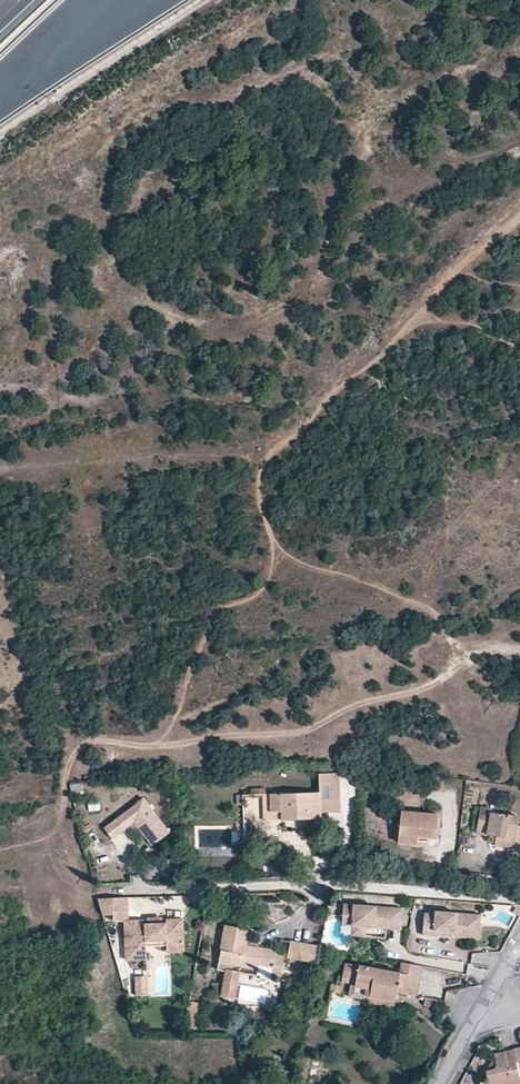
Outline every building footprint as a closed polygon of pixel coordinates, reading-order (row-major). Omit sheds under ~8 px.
[(320,792),(268,793),(269,812),(281,811),(282,819),(322,818),(322,812),(340,811),(339,771),(319,772),(320,792)] [(281,811),(269,812),(268,793),(261,793),(262,819),(282,819),(281,811)] [(145,799),(105,827),(113,838),(118,833),(128,826),(126,823),(132,818),(153,846),(170,833),(145,799)] [(514,847),(515,840),(519,841),(519,827),(518,826),(519,817),(491,812),(492,809),(481,807),(477,831),(485,833),(496,835),(495,844),(514,847)] [(401,833),(419,835),(438,836),(440,813),(404,809),(401,833)] [(418,843),(419,835),(401,833),(400,841),(418,843)] [(514,850),(514,847),(495,844),(496,835),(485,833),(482,845),(514,850)] [(171,948),(184,948),(183,919),(166,919),(166,923),(162,923),(148,923),(144,923),(144,920),(128,920),(128,896),(98,897),(103,915),(114,915),(114,921),(125,920),(126,959),(147,958),(146,945),(146,940),(171,940),(171,948)] [(337,904),(329,903),(327,911),(335,913),(337,908),(337,904)] [(352,930),(354,930),(365,931),(366,922),(373,923),(373,927),(401,929),(402,909),(344,904),(342,924),(343,925),(352,925),(352,927),(352,930)] [(158,914),(158,905),(131,905),(131,915),(158,914)] [(478,927),(479,914),(437,911),(436,911),(436,913),(425,912),(424,935),(452,937),(452,935),(452,931),(469,932),(469,926),(478,927)] [(482,914),(479,914),(478,927),(469,926),(469,932),(452,931),(452,935),(480,938),(482,914)] [(240,966),(258,969),(260,961),(275,964),(273,972),(282,974),(285,956),(276,954),(277,951),(259,947),(247,945),(249,937),(250,928),(226,924),(217,969),(226,970),(224,983),(237,985),(239,973),(240,966)] [(256,938),(249,937),(247,945),(259,947),(259,944),(256,938)] [(184,952),(184,948),(171,948),(171,940),(146,940),(146,945),(167,944),(167,952),(184,952)] [(288,953),(277,951),(276,954),(285,956),(318,962),(321,947),(321,946),(290,941),(288,953)] [(321,947),(318,962),(326,964),(329,948),(321,947)] [(414,995),(418,975),(401,972),(359,964),(359,965),(346,963),(343,976),(357,979),(355,986),(366,988),(365,995),(369,996),(368,1002),(394,1008),(397,992),(414,995)] [(257,975),(258,969),(240,966),(239,973),(257,975)] [(401,972),(418,975),(419,969),(402,966),(401,972)] [(147,993),(147,974),(136,974),(136,996),(147,996),(147,993)] [(235,1000),(237,985),(224,983),(222,997),(235,1000)] [(341,992),(342,985),(331,983),(330,990),(341,992)] [(439,1000),(425,997),(424,1005),(438,1008),(439,1000)] [(189,1001),(185,1027),(194,1028),(199,1003),(189,1001)] [(514,1050),(494,1055),(496,1065),(494,1070),(486,1072),(488,1081),(480,1083),(481,1083),(519,1083),(519,1076),(514,1050)]
